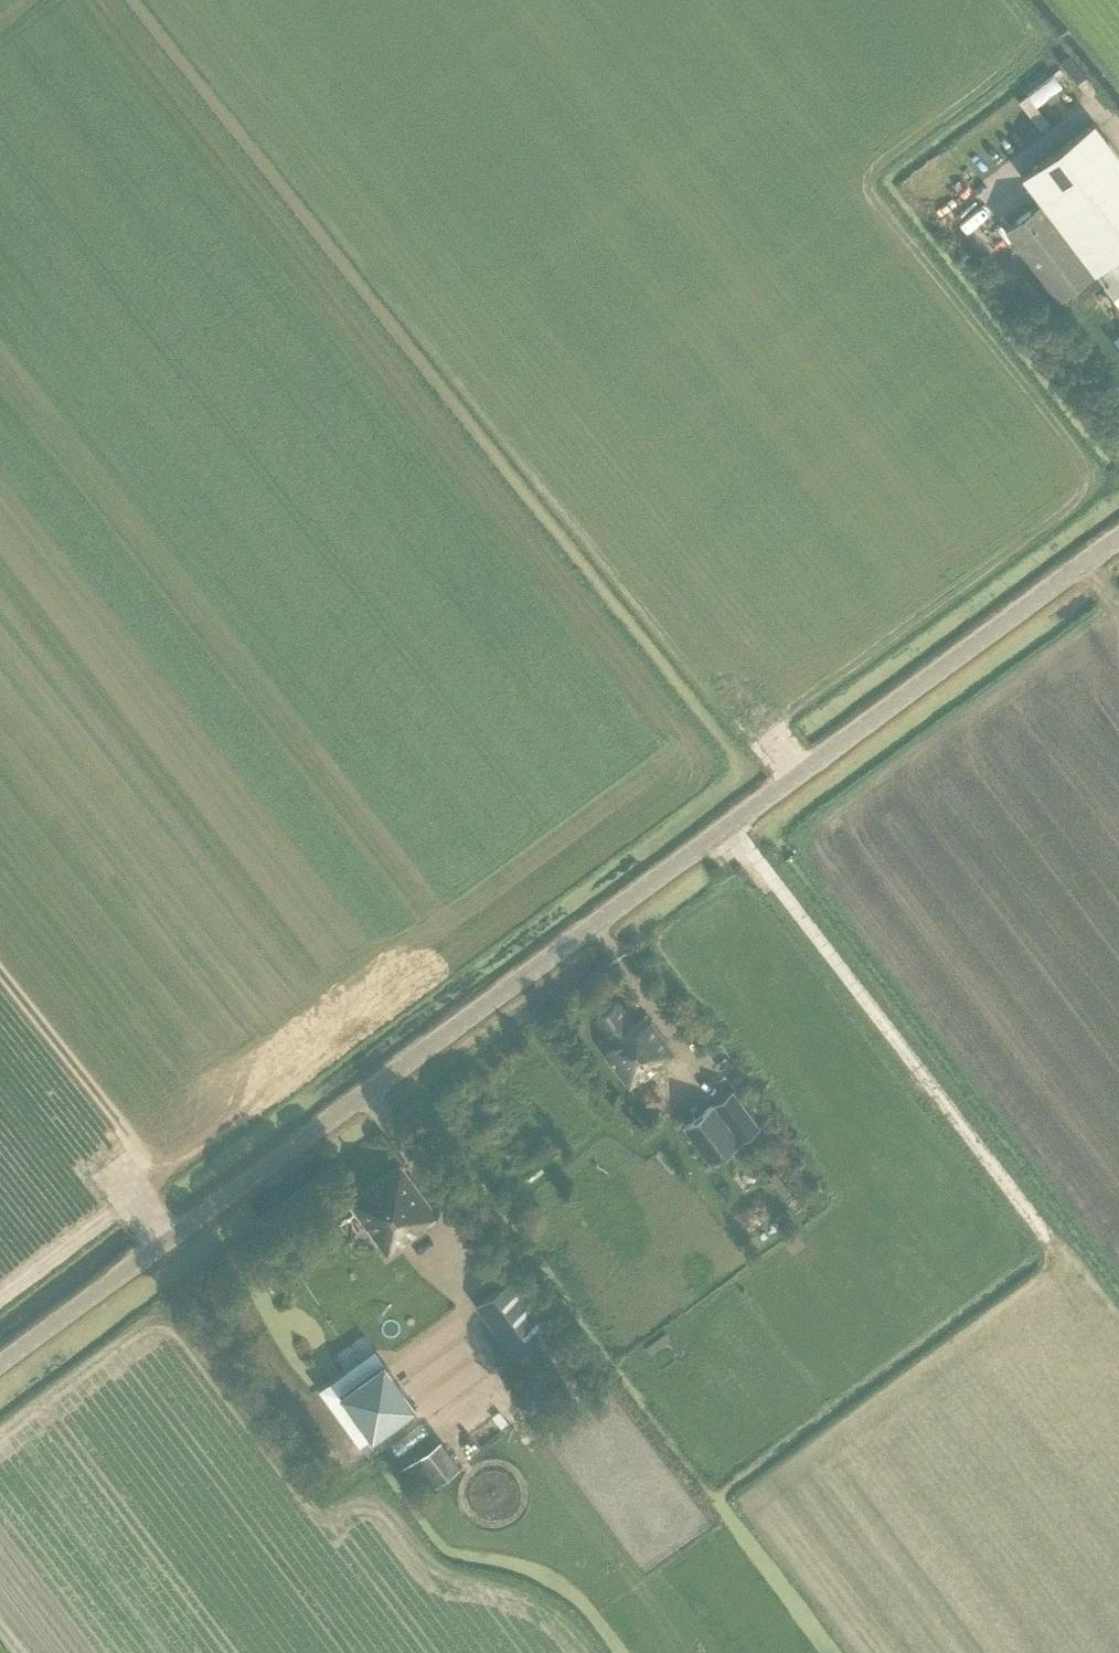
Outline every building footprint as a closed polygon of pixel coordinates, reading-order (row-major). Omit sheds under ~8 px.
[(1057,107),(1067,98),(1049,77),(1039,86),(1057,107)] [(1094,120),(1022,175),(1040,201),(1005,227),(1059,298),(1082,281),(1116,327),(1118,324),(1118,153),(1094,120)] [(981,174),(988,167),(974,153),(967,161),(981,174)] [(959,230),(982,214),(966,192),(943,207),(959,230)] [(619,1043),(607,1052),(631,1083),(645,1073),(647,1076),(678,1051),(647,1010),(634,1020),(618,1000),(613,1004),(611,1001),(601,1009),(603,1012),(598,1016),(619,1043)] [(733,1087),(713,1102),(742,1139),(760,1124),(733,1087)] [(711,1164),(742,1139),(713,1102),(682,1125),(711,1164)] [(435,1217),(434,1216),(439,1213),(402,1163),(349,1203),(388,1256),(426,1228),(425,1223),(435,1217)] [(738,1206),(755,1229),(788,1205),(771,1182),(738,1206)] [(520,1285),(513,1277),(475,1303),(514,1358),(551,1329),(529,1297),(535,1293),(527,1280),(520,1285)] [(384,1363),(341,1393),(372,1437),(415,1406),(384,1363)] [(441,1438),(404,1465),(423,1492),(460,1465),(441,1438)]
